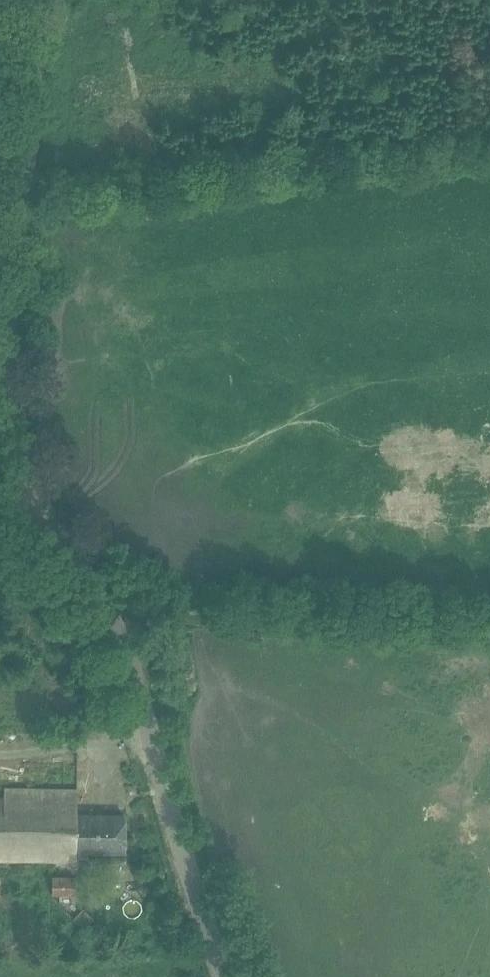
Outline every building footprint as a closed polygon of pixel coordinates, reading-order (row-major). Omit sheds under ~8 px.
[(77,817),(76,792),(4,792),(3,803),(0,803),(0,864),(76,863),(76,859),(87,858),(87,854),(125,853),(124,817),(77,817)] [(53,878),(52,895),(75,895),(76,879),(53,878)]
